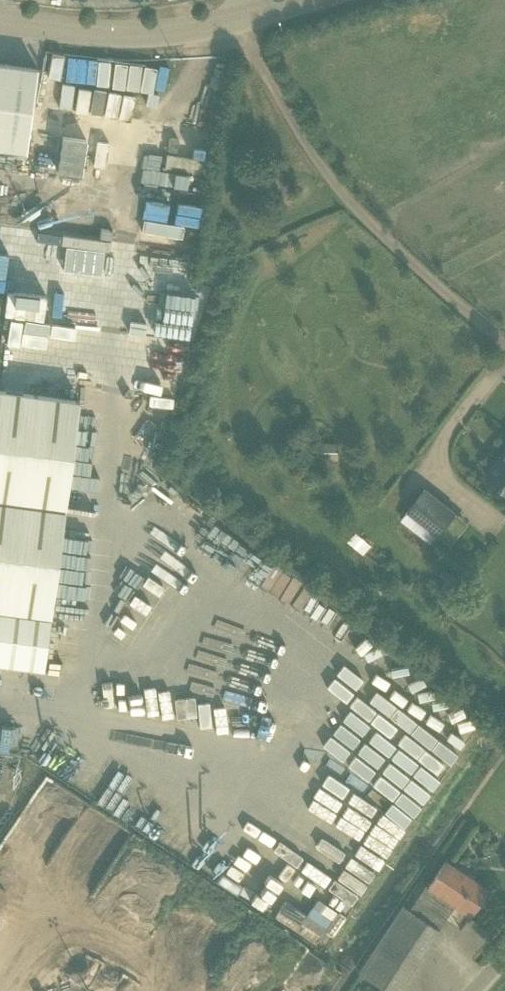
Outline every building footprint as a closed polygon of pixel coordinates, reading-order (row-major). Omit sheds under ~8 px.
[(25,153),(36,69),(0,65),(0,149),(25,153)] [(57,114),(94,120),(98,97),(61,91),(57,114)] [(266,184),(266,186),(269,188),(269,189),(270,189),(270,188),(273,188),(274,187),(274,183),(275,183),(275,182),(273,178),(274,178),(274,177),(264,179),(264,180),(265,180),(266,184)] [(64,509),(79,401),(0,390),(0,500),(64,509)] [(504,490),(504,452),(487,475),(504,490)] [(456,514),(425,489),(409,510),(440,535),(456,514)] [(0,500),(0,663),(43,669),(64,509),(0,500)] [(398,988),(454,905),(470,915),(487,889),(443,861),(427,886),(424,885),(407,910),(402,906),(358,975),(383,990),(397,990),(398,988)] [(314,905),(303,922),(321,934),(332,918),(314,905)]
